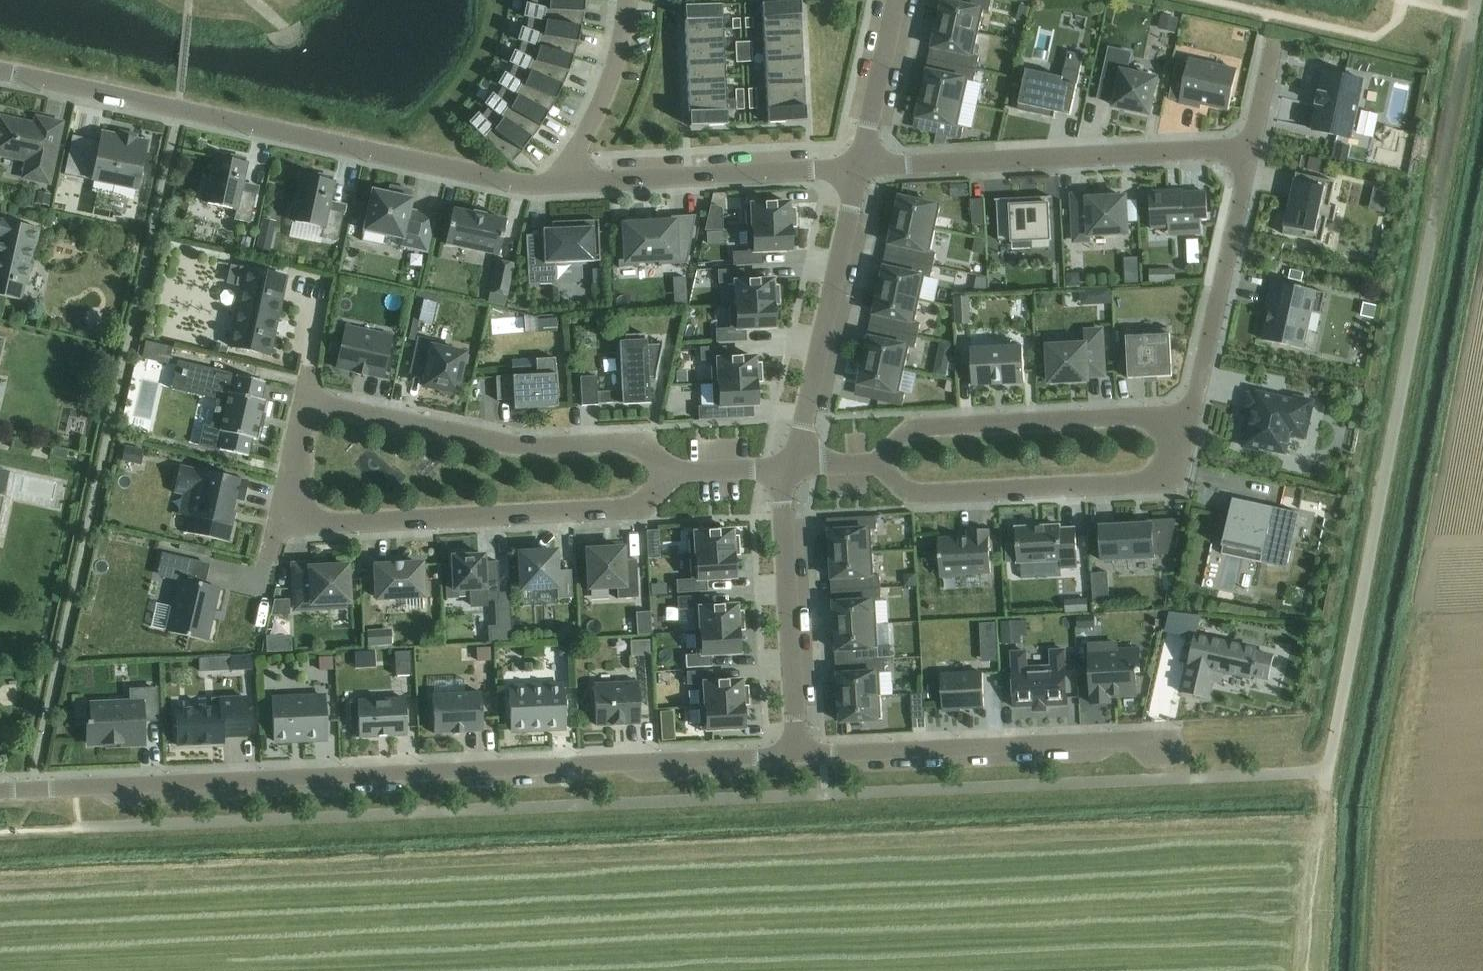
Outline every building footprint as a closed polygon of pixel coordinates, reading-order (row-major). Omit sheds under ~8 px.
[(523,17),(528,18),(576,26),(577,21),(579,13),(583,13),(584,0),(531,0),(531,5),(525,4),(523,17)] [(939,24),(979,33),(984,11),(989,12),(992,0),(966,0),(965,6),(945,1),(944,0),(939,24)] [(799,1),(761,3),(762,27),(800,25),(799,1)] [(1020,4),(1017,19),(1025,21),(1029,6),(1020,4)] [(683,7),(685,31),(722,29),(721,5),(683,7)] [(1162,15),(1159,30),(1175,33),(1178,18),(1162,15)] [(521,28),(517,40),(522,42),(569,56),(573,42),(577,43),(580,27),(576,26),(528,18),(526,29),(521,28)] [(745,29),(753,28),(752,18),(744,18),(745,29)] [(740,29),(740,19),(731,19),(732,29),(740,29)] [(979,33),(939,24),(933,48),(935,49),(935,48),(954,52),(952,64),(977,70),(979,57),(974,56),(979,33)] [(800,25),(762,27),(763,51),(801,49),(800,25)] [(724,53),(722,29),(685,31),(686,55),(724,53)] [(514,51),(508,63),(513,65),(558,84),(564,71),(567,72),(572,57),(569,56),(522,42),(519,53),(514,51)] [(751,42),(735,43),(736,63),(752,62),(751,42)] [(801,49),(763,51),(765,75),(803,73),(801,49)] [(1120,108),(1120,107),(1125,108),(1125,109),(1149,114),(1157,79),(1127,72),(1129,61),(1125,60),(1127,52),(1110,49),(1099,99),(1115,102),(1114,106),(1120,108)] [(1026,72),(1018,111),(1035,115),(1036,108),(1044,110),(1042,116),(1055,119),(1055,118),(1056,112),(1071,116),(1080,73),(1084,55),(1068,52),(1064,69),(1062,78),(1027,70),(1026,72)] [(724,53),(686,55),(687,79),(725,77),(724,53)] [(1229,110),(1237,71),(1189,60),(1188,64),(1178,61),(1174,77),(1185,79),(1179,104),(1201,109),(1202,104),(1229,110)] [(928,71),(923,95),(963,103),(968,81),(974,82),(977,70),(952,64),(949,76),(929,72),(930,71),(928,71)] [(504,73),(497,84),(502,87),(545,111),(545,110),(550,101),(552,99),(555,100),(562,85),(558,84),(513,65),(511,70),(509,76),(504,73)] [(1312,130),(1351,139),(1364,80),(1325,72),(1321,93),(1319,93),(1319,95),(1320,95),(1318,103),(1317,103),(1317,105),(1318,105),(1312,130)] [(803,73),(765,75),(766,99),(804,97),(803,73)] [(725,77),(687,79),(688,103),(726,101),(725,77)] [(491,94),(484,104),(488,108),(528,136),(532,131),(536,125),(539,127),(548,113),(545,111),(502,87),(496,97),(491,94)] [(743,89),(735,90),(736,110),(744,110),(743,89)] [(756,89),(748,89),(749,109),(757,109),(756,89)] [(963,103),(923,95),(918,119),(919,119),(919,118),(939,122),(936,135),(937,135),(948,137),(961,140),(964,127),(958,126),(963,103)] [(804,97),(766,99),(767,123),(805,121),(804,97)] [(726,101),(688,103),(689,127),(727,125),(726,101)] [(477,113),(468,123),(482,137),(507,161),(512,156),(518,149),(521,151),(531,138),(528,136),(488,108),(481,117),(477,113)] [(49,183),(62,123),(43,119),(42,126),(0,117),(0,155),(27,160),(23,178),(49,183)] [(64,175),(92,180),(92,181),(137,190),(147,141),(102,131),(100,141),(72,135),(64,175)] [(937,135),(935,145),(946,145),(948,137),(937,135)] [(1348,160),(1351,146),(1337,143),(1334,157),(1348,160)] [(230,160),(215,156),(209,187),(205,186),(202,200),(206,201),(205,203),(236,209),(234,220),(250,223),(257,194),(241,190),(246,163),(244,163),(245,159),(231,156),(230,160)] [(1309,158),(1307,169),(1319,172),(1321,160),(1309,158)] [(1299,230),(1303,231),(1302,239),(1322,243),(1327,220),(1333,221),(1333,222),(1334,222),(1338,206),(1336,206),(1336,207),(1330,206),(1336,182),(1297,174),(1283,235),(1298,238),(1299,230)] [(293,222),(323,228),(321,238),(337,242),(343,212),(328,209),(334,182),(332,181),(332,178),(319,175),(318,178),(302,175),(296,206),(292,205),(289,219),(293,220),(293,222)] [(1391,207),(1392,186),(1376,185),(1375,206),(1391,207)] [(363,231),(361,240),(382,245),(384,236),(402,239),(400,247),(427,252),(430,237),(435,216),(409,210),(412,199),(412,198),(409,198),(409,197),(410,191),(405,190),(405,191),(400,190),(395,189),(396,188),(390,186),(389,194),(377,191),(372,190),(363,231)] [(1169,194),(1168,191),(1149,192),(1151,229),(1182,227),(1182,235),(1202,234),(1201,219),(1208,219),(1208,212),(1195,212),(1195,193),(1183,194),(1183,193),(1169,194)] [(39,192),(37,202),(48,205),(50,194),(39,192)] [(1127,233),(1125,197),(1088,199),(1088,195),(1073,196),(1075,241),(1091,240),(1091,235),(1127,233)] [(901,197),(895,221),(936,230),(941,206),(902,198),(902,197),(901,197)] [(1032,249),(1051,248),(1049,204),(1049,198),(1052,198),(1052,197),(1033,198),(1034,204),(1026,205),(1025,198),(995,200),(995,201),(996,201),(998,241),(1012,240),(1012,242),(1031,241),(1032,249)] [(986,224),(984,199),(971,200),(973,225),(986,224)] [(353,202),(350,219),(358,220),(361,204),(353,202)] [(788,203),(745,205),(746,229),(790,226),(790,227),(796,227),(795,209),(789,209),(788,203)] [(722,208),(710,205),(704,231),(723,230),(722,208)] [(506,220),(505,220),(504,220),(485,216),(485,214),(475,212),(473,212),(473,214),(454,209),(452,209),(445,244),(446,245),(446,244),(497,255),(497,256),(498,256),(506,220)] [(625,243),(617,244),(618,267),(638,266),(638,261),(658,260),(658,265),(687,264),(695,215),(670,216),(670,222),(624,225),(625,243)] [(21,301),(25,283),(27,283),(32,264),(30,263),(34,245),(36,246),(39,229),(0,220),(0,222),(0,296),(21,301)] [(555,263),(600,261),(598,220),(552,222),(553,236),(544,236),(544,235),(525,235),(528,285),(556,284),(555,263)] [(931,252),(936,230),(895,221),(890,245),(891,245),(891,244),(911,249),(909,260),(933,266),(936,253),(931,252)] [(747,251),(732,252),(732,265),(763,264),(762,252),(791,251),(790,227),(790,226),(746,229),(747,251)] [(259,235),(256,251),(268,254),(272,238),(259,235)] [(1205,262),(1205,236),(1190,237),(1191,262),(1205,262)] [(985,243),(975,240),(973,252),(982,254),(985,243)] [(701,250),(702,263),(713,262),(712,250),(701,250)] [(1130,281),(1145,280),(1142,253),(1127,255),(1130,281)] [(490,292),(488,303),(504,307),(506,296),(513,264),(497,260),(490,292)] [(885,267),(880,291),(920,299),(925,277),(931,279),(933,266),(909,260),(906,272),(886,268),(886,267),(885,267)] [(234,329),(230,347),(267,355),(271,337),(273,337),(278,316),(276,315),(279,300),(281,300),(287,277),(240,267),(238,266),(234,286),(235,286),(243,288),(239,307),(237,307),(232,328),(234,329)] [(1167,268),(1150,268),(1150,281),(1167,281),(1167,268)] [(743,269),(717,270),(718,284),(734,283),(735,305),(729,305),(729,306),(779,303),(778,286),(772,287),(772,280),(743,281),(743,269)] [(713,271),(697,272),(698,284),(714,283),(713,271)] [(1067,286),(1080,285),(1079,273),(1066,273),(1067,286)] [(978,275),(975,291),(989,290),(988,278),(978,275)] [(1326,293),(1273,281),(1267,309),(1271,309),(1264,341),(1303,349),(1311,312),(1321,314),(1326,293)] [(1101,303),(1110,303),(1110,290),(1101,290),(1101,303)] [(686,291),(674,291),(674,305),(687,304),(686,291)] [(915,322),(920,299),(880,291),(875,315),(876,315),(876,314),(896,319),(893,331),(918,336),(921,323),(915,322)] [(417,300),(409,340),(417,342),(418,338),(422,321),(434,324),(438,305),(440,305),(442,298),(416,293),(414,300),(417,300)] [(1036,301),(1039,305),(1044,306),(1048,303),(1048,298),(1045,294),(1040,293),(1037,296),(1036,301)] [(971,323),(969,298),(955,299),(956,324),(971,323)] [(1363,301),(1361,315),(1374,317),(1376,304),(1363,301)] [(730,329),(715,329),(716,342),(746,341),(745,329),(774,328),(773,305),(779,304),(779,303),(729,306),(730,329)] [(524,331),(525,315),(491,314),(490,329),(524,331)] [(536,320),(537,332),(557,331),(556,319),(536,320)] [(1170,329),(1126,331),(1129,379),(1173,377),(1170,329)] [(870,337),(865,361),(905,370),(910,348),(915,349),(918,336),(893,331),(891,343),(871,338),(871,337),(870,337)] [(1050,383),(1088,381),(1088,377),(1104,376),(1102,331),(1084,332),(1085,345),(1048,347),(1050,383)] [(358,338),(344,335),(345,334),(343,334),(342,340),(332,338),(332,337),(331,337),(327,353),(329,354),(329,353),(339,355),(336,368),(356,372),(356,374),(365,376),(366,374),(370,375),(371,370),(384,373),(392,336),(377,332),(375,338),(359,334),(358,338)] [(646,346),(646,340),(645,340),(645,334),(624,335),(625,341),(619,342),(621,391),(597,392),(596,376),(580,377),(581,406),(597,405),(597,404),(649,401),(648,375),(655,374),(655,379),(657,379),(656,374),(663,343),(662,343),(661,345),(646,346)] [(462,368),(465,353),(433,346),(434,341),(418,338),(417,342),(410,374),(424,377),(422,386),(440,390),(439,393),(452,396),(453,393),(456,394),(459,379),(461,379),(463,369),(462,368)] [(953,373),(959,341),(944,338),(939,371),(953,373)] [(167,363),(170,351),(146,345),(143,357),(167,363)] [(1006,384),(1025,383),(1023,347),(1019,347),(1017,345),(1008,346),(1006,348),(988,349),(985,347),(977,347),(975,350),(971,350),(973,386),(991,385),(992,385),(1006,385),(1006,384)] [(725,347),(700,348),(700,361),(711,361),(712,383),(762,381),(761,364),(755,364),(754,357),(726,359),(725,347)] [(557,407),(555,358),(535,359),(536,375),(496,377),(497,401),(513,400),(513,409),(557,407)] [(905,370),(865,361),(859,385),(860,385),(861,384),(881,389),(878,401),(903,406),(905,393),(900,392),(905,370)] [(265,384),(265,382),(178,362),(177,370),(182,371),(181,376),(180,383),(220,392),(216,407),(215,407),(214,412),(215,412),(212,428),(204,427),(200,445),(248,456),(248,455),(247,455),(251,439),(256,440),(256,438),(255,438),(264,402),(265,402),(265,401),(260,400),(264,383),(265,384)] [(916,392),(922,371),(910,367),(903,388),(916,392)] [(948,380),(946,390),(955,392),(957,382),(948,380)] [(713,406),(698,407),(698,420),(729,418),(728,406),(757,405),(756,382),(762,382),(762,381),(712,383),(712,384),(713,406)] [(1257,396),(1248,394),(1245,409),(1254,411),(1253,414),(1253,415),(1251,423),(1251,424),(1250,427),(1248,426),(1243,447),(1260,451),(1261,448),(1286,454),(1290,435),(1301,438),(1305,420),(1309,421),(1313,401),(1294,397),(1293,401),(1258,393),(1257,396)] [(144,450),(124,446),(121,460),(141,465),(144,450)] [(360,460),(389,492),(402,481),(374,448),(360,460)] [(239,479),(195,469),(195,470),(179,466),(176,483),(177,483),(177,481),(197,485),(191,516),(190,516),(189,517),(190,517),(187,533),(228,542),(233,519),(231,518),(235,499),(243,501),(248,481),(239,479)] [(10,472),(0,470),(0,515),(10,472)] [(1233,498),(1222,547),(1263,556),(1265,549),(1271,550),(1268,564),(1287,568),(1299,513),(1286,510),(1285,514),(1279,512),(1280,509),(1233,498)] [(832,555),(873,553),(872,530),(877,530),(876,516),(851,518),(852,530),(832,531),(832,530),(830,530),(832,555)] [(1151,524),(1100,527),(1102,561),(1154,558),(1154,554),(1168,554),(1175,520),(1151,521),(1151,524)] [(1061,561),(1061,569),(1078,568),(1076,528),(1060,529),(1060,526),(1016,528),(1016,543),(1017,563),(1061,561)] [(659,558),(658,530),(646,531),(647,559),(659,558)] [(732,530),(688,533),(689,557),(739,554),(738,537),(732,537),(732,530)] [(991,573),(989,530),(968,531),(969,538),(938,539),(939,554),(935,556),(936,563),(940,565),(940,577),(959,576),(959,574),(991,573)] [(1016,543),(1006,544),(1007,563),(1017,563),(1016,543)] [(587,550),(589,588),(617,587),(617,599),(638,598),(636,559),(623,560),(622,548),(587,550)] [(555,551),(540,552),(540,553),(534,554),(533,552),(519,553),(521,589),(557,587),(557,599),(573,598),(572,572),(556,573),(555,551)] [(446,583),(445,583),(446,601),(447,601),(447,599),(459,599),(458,590),(470,590),(471,606),(486,605),(485,597),(497,597),(499,626),(491,627),(491,643),(512,642),(509,591),(499,592),(497,561),(481,562),(478,562),(478,557),(478,555),(476,555),(469,556),(469,552),(460,552),(454,552),(455,556),(452,556),(452,574),(453,584),(446,584),(446,583)] [(873,553),(832,555),(833,580),(834,580),(834,579),(855,577),(856,590),(881,588),(880,575),(874,575),(873,553)] [(157,604),(152,627),(168,631),(167,632),(188,637),(189,637),(195,639),(206,641),(206,640),(211,618),(210,618),(209,617),(210,610),(213,610),(218,588),(203,584),(201,584),(202,580),(204,581),(208,565),(163,554),(159,570),(163,571),(162,576),(179,580),(173,608),(157,604)] [(691,579),(676,580),(677,593),(707,591),(706,580),(735,578),(733,555),(739,555),(739,554),(689,557),(689,558),(691,579)] [(375,567),(377,598),(423,596),(421,564),(392,566),(392,560),(375,560),(375,567)] [(346,602),(349,602),(347,566),(309,568),(309,564),(293,565),(295,610),(312,609),(312,604),(330,603),(331,608),(346,607),(346,602)] [(917,574),(904,575),(904,587),(917,586),(917,574)] [(666,582),(651,583),(651,594),(667,594),(666,582)] [(1109,587),(1093,588),(1094,602),(1110,601),(1109,587)] [(882,601),(881,588),(856,590),(856,602),(836,603),(836,602),(835,602),(836,627),(877,624),(889,624),(888,601),(882,601)] [(707,596),(677,597),(678,610),(693,609),(694,632),(744,629),(743,612),(737,612),(736,605),(708,607),(707,596)] [(1087,598),(1064,599),(1065,613),(1088,611),(1087,598)] [(289,614),(288,600),(275,601),(272,615),(289,614)] [(637,634),(651,634),(650,611),(636,612),(637,634)] [(1189,614),(1184,634),(1189,636),(1194,637),(1194,636),(1199,615),(1189,614)] [(1094,617),(1077,617),(1078,629),(1094,628),(1094,617)] [(1026,642),(1025,621),(1002,622),(1003,643),(1026,642)] [(996,622),(981,623),(982,642),(997,641),(996,622)] [(877,624),(836,627),(838,651),(839,651),(839,650),(859,649),(860,661),(885,660),(891,659),(890,645),(889,624),(877,624)] [(391,629),(367,630),(368,644),(391,643),(391,629)] [(695,655),(685,655),(686,668),(711,666),(711,655),(739,653),(738,630),(744,630),(744,629),(694,632),(694,633),(695,655)] [(278,634),(266,635),(266,651),(278,651),(278,634)] [(1257,650),(1194,636),(1182,693),(1208,699),(1214,669),(1251,677),(1252,675),(1269,679),(1274,657),(1256,653),(1257,650)] [(650,641),(631,641),(632,656),(650,655),(650,641)] [(571,644),(558,645),(559,656),(571,655),(571,644)] [(1136,673),(1140,672),(1139,650),(1101,652),(1101,646),(1102,646),(1102,645),(1089,645),(1090,653),(1089,653),(1091,697),(1092,697),(1092,704),(1110,703),(1109,694),(1118,694),(1118,695),(1137,695),(1136,673)] [(492,647),(477,648),(478,661),(492,661),(492,647)] [(1026,652),(1012,652),(1014,708),(1067,705),(1066,666),(1065,650),(1050,650),(1051,666),(1027,668),(1026,652)] [(394,652),(395,676),(411,675),(410,651),(394,652)] [(332,656),(319,656),(319,669),(333,669),(332,656)] [(252,657),(229,657),(229,672),(253,671),(252,657)] [(885,660),(860,661),(860,674),(840,675),(840,674),(839,674),(840,699),(881,696),(880,673),(886,673),(885,660)] [(712,671),(686,672),(687,685),(697,684),(698,707),(748,704),(747,687),(741,687),(741,680),(712,682),(712,671)] [(942,703),(943,711),(961,710),(961,708),(984,707),(983,679),(983,673),(941,675),(942,691),(940,691),(940,703),(942,703)] [(595,725),(612,724),(612,726),(624,725),(624,724),(640,723),(638,682),(594,684),(595,725)] [(515,686),(513,688),(508,689),(510,732),(566,730),(564,686),(560,687),(557,684),(549,685),(547,687),(526,688),(523,686),(515,686)] [(932,685),(923,686),(924,694),(924,699),(933,698),(932,685)] [(92,722),(87,722),(87,724),(87,725),(88,735),(89,745),(97,744),(97,745),(105,744),(105,742),(104,742),(104,740),(122,739),(122,742),(121,742),(121,746),(139,745),(139,729),(143,729),(142,722),(143,722),(143,721),(158,721),(156,689),(130,690),(131,702),(108,703),(109,714),(91,715),(92,722)] [(481,692),(432,695),(434,734),(453,733),(454,734),(463,734),(463,732),(482,731),(481,692)] [(912,720),(925,719),(924,699),(924,694),(911,694),(912,720)] [(881,696),(840,699),(842,723),(843,723),(843,722),(883,720),(881,696)] [(223,736),(247,735),(245,697),(212,699),(212,708),(175,709),(177,745),(223,743),(223,736)] [(273,741),(327,739),(325,697),(288,699),(285,697),(277,697),(275,699),(271,700),(273,741)] [(359,737),(407,735),(405,699),(357,701),(357,702),(349,702),(350,720),(358,720),(359,737)] [(748,704),(698,707),(699,708),(700,731),(744,728),(742,705),(748,705),(748,704)] [(675,728),(661,729),(661,743),(676,743),(675,728)]
